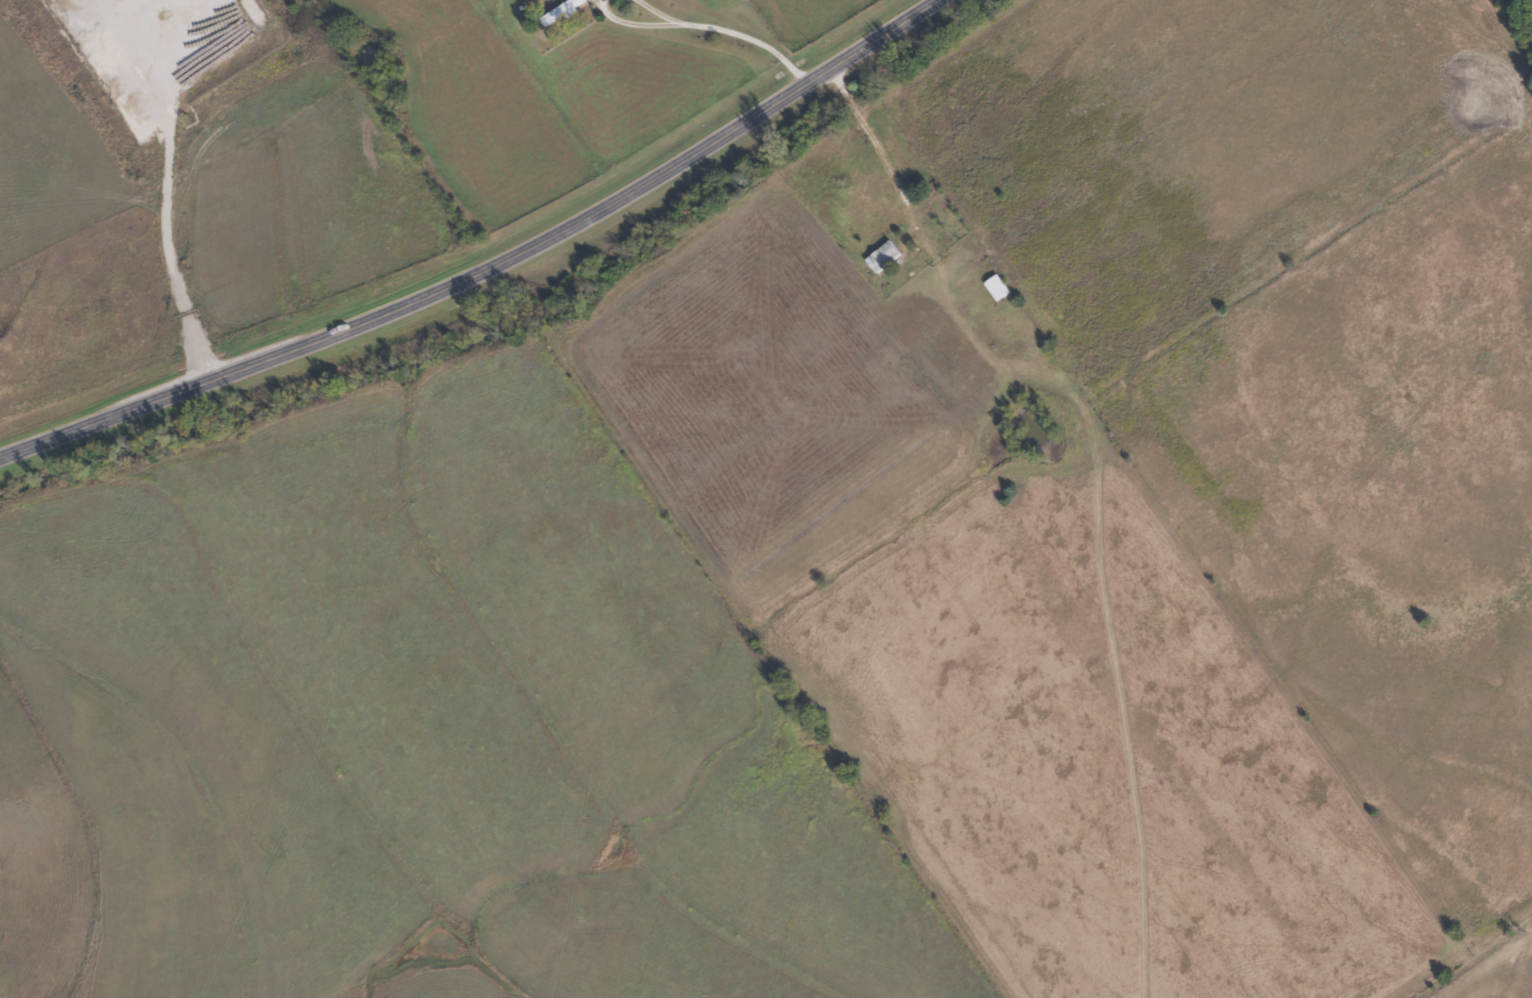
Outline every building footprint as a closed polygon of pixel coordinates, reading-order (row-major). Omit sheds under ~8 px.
[(549,28),(592,0),(571,0),(543,18),(549,28)] [(905,254),(893,240),(868,261),(880,275),(905,254)] [(986,284),(1000,303),(1014,294),(1000,274),(986,284)]
